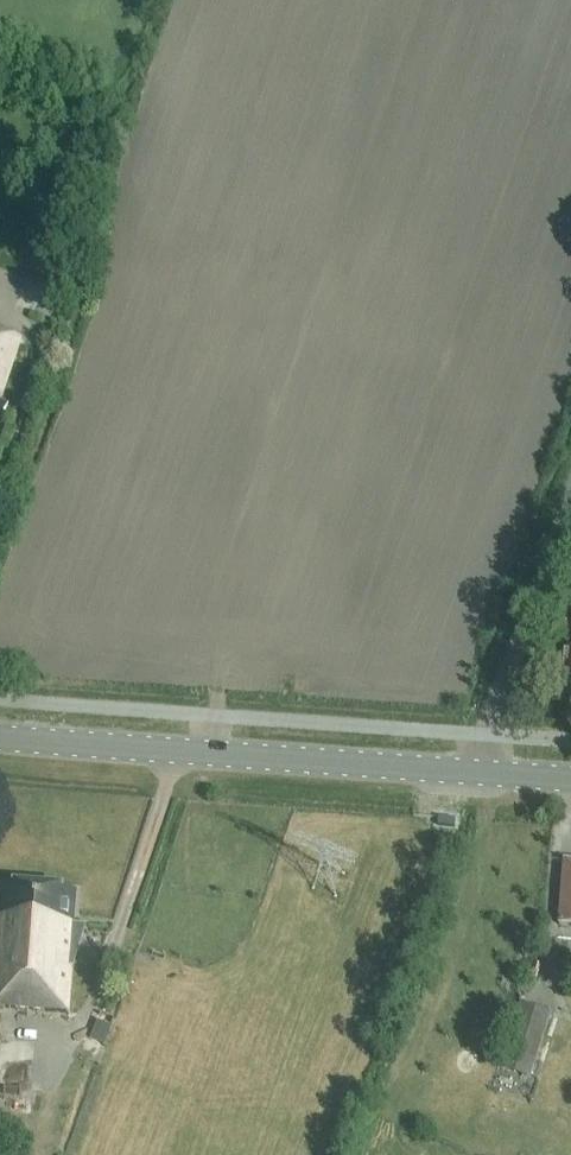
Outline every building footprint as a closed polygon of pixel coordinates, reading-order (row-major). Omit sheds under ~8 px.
[(20,339),(0,332),(0,397),(20,339)] [(3,425),(10,405),(0,402),(0,424),(3,425)] [(564,861),(559,924),(570,925),(570,861),(564,861)] [(73,939),(85,939),(86,927),(74,926),(77,891),(1,885),(0,894),(0,1007),(68,1012),(73,939)] [(531,1078),(551,1013),(520,1004),(500,1069),(531,1078)]
